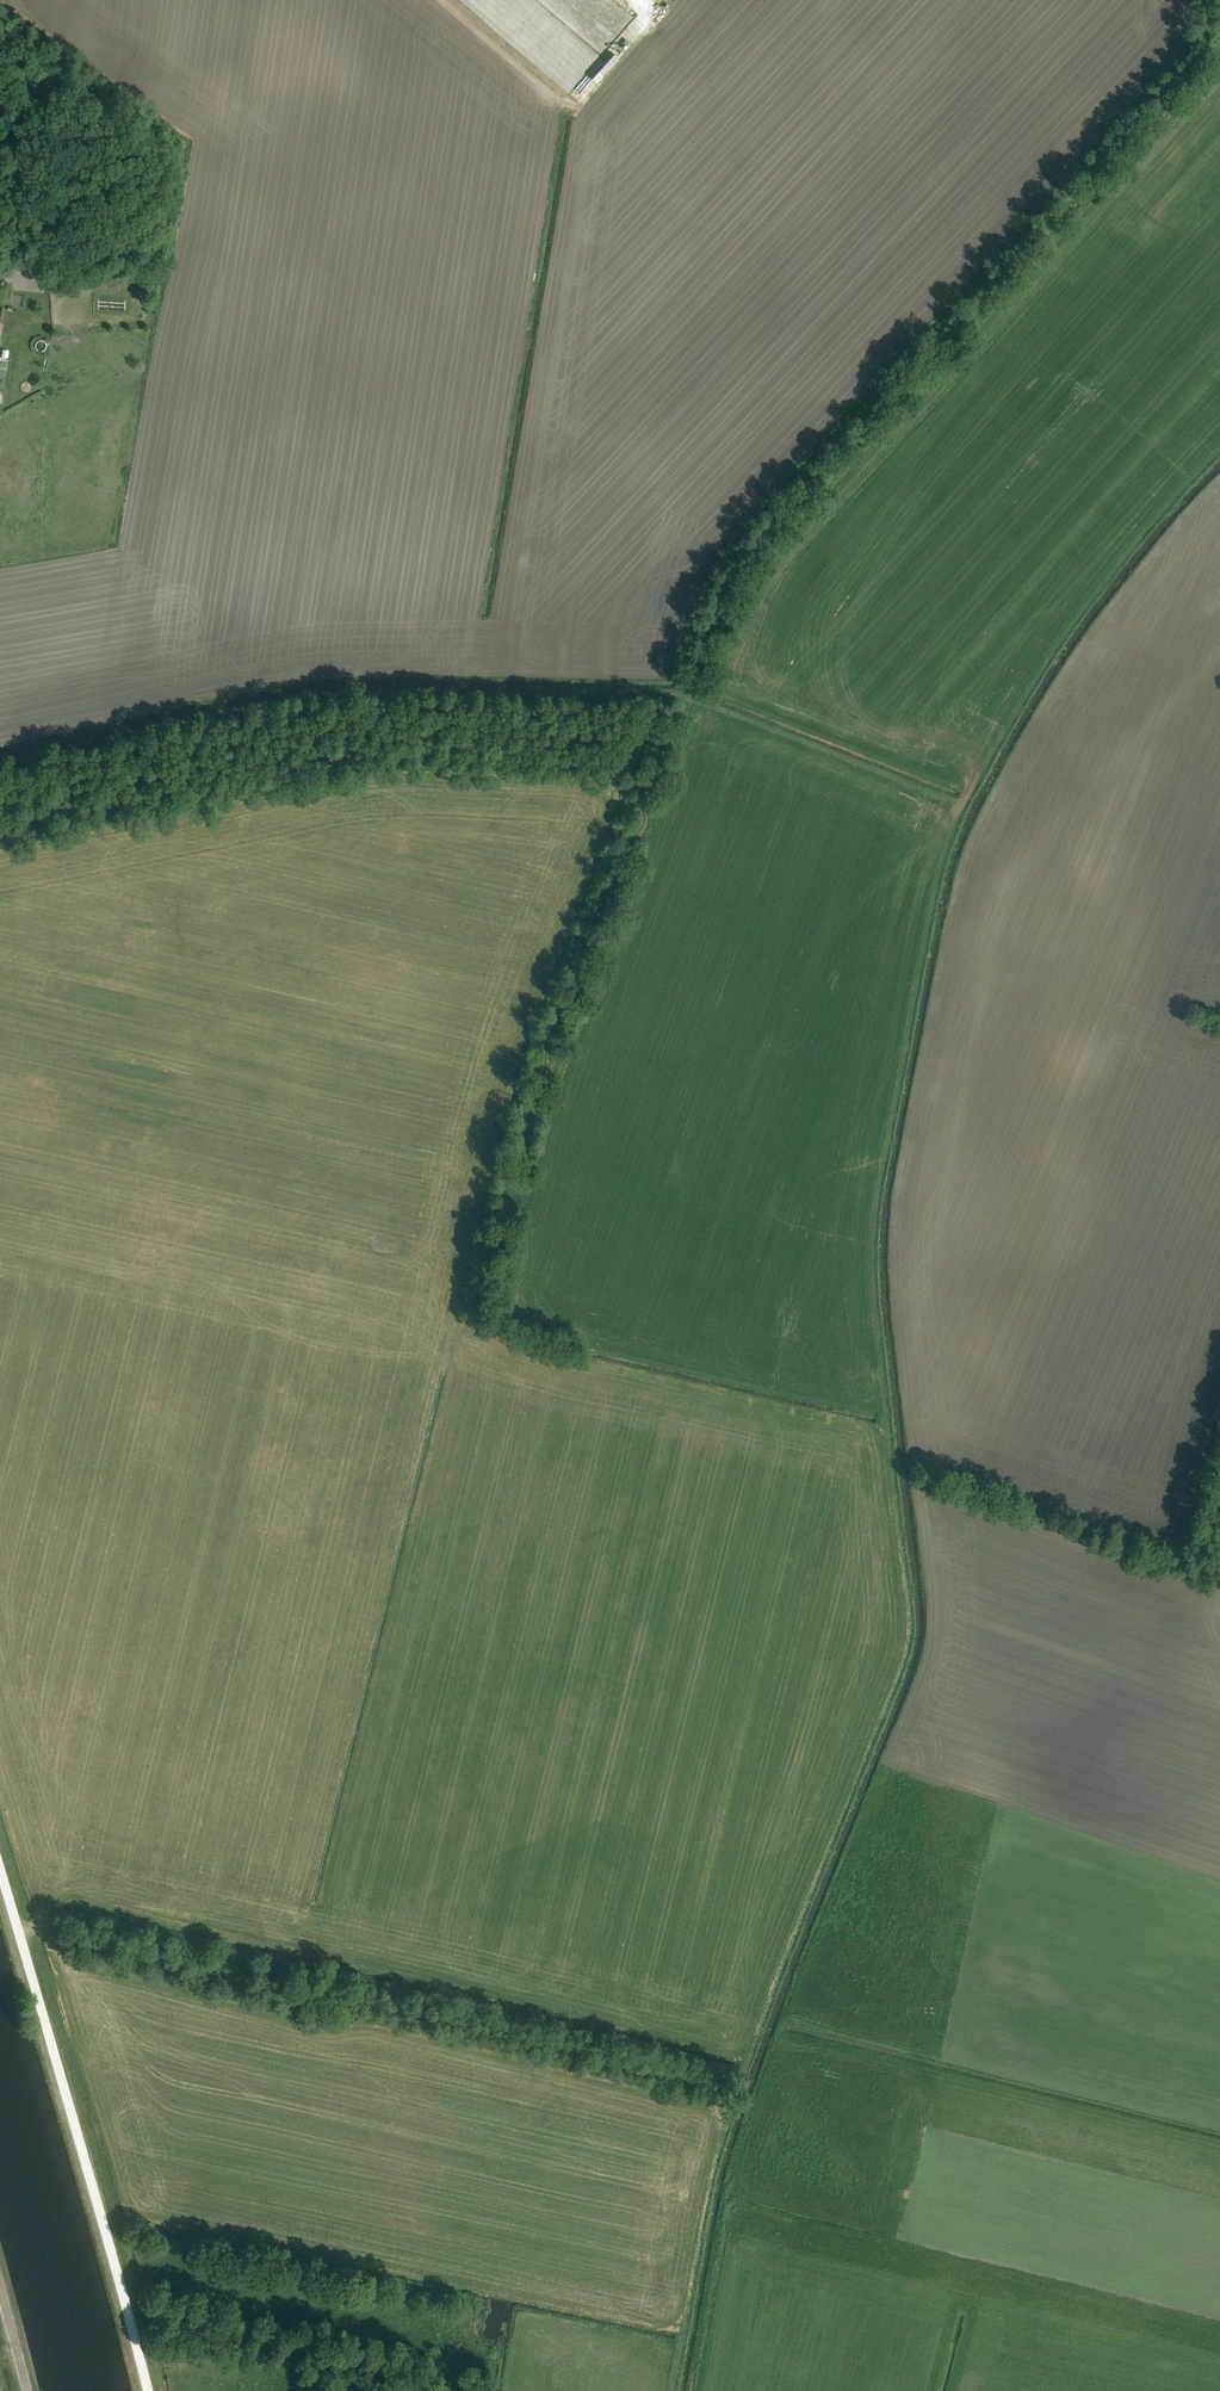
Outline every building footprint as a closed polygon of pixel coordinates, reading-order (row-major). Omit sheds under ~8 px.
[(0,366),(0,370),(7,372),(11,360),(3,357),(0,366)]
